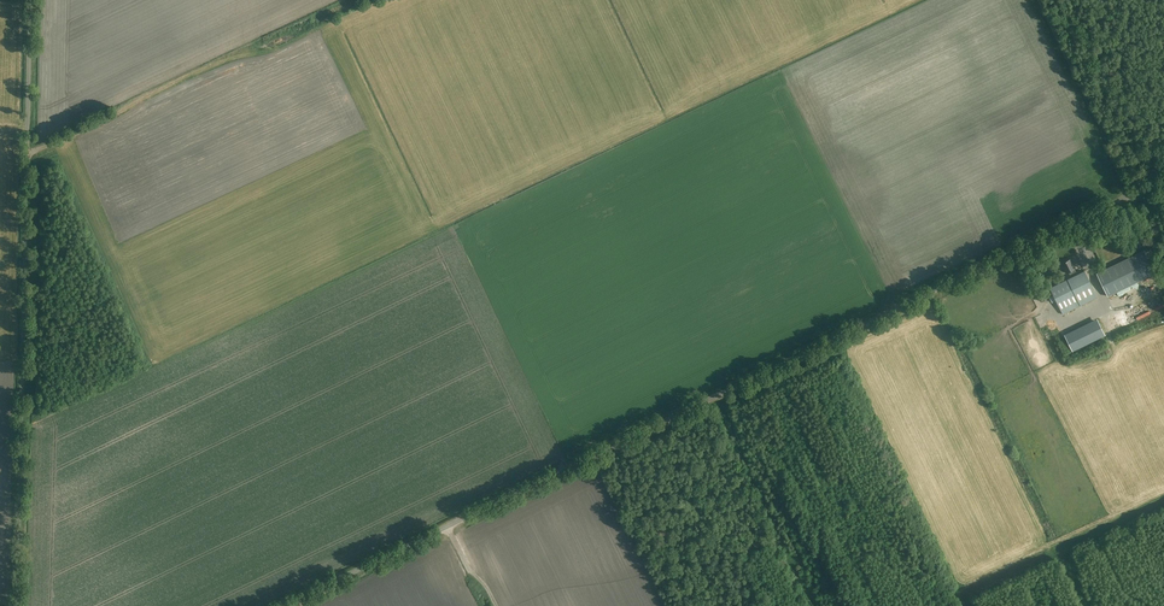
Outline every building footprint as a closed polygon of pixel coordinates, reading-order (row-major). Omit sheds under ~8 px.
[(1104,241),(1102,235),(1094,238),(1096,244),(1104,241)] [(1144,250),(1096,273),(1108,296),(1155,272),(1144,250)] [(1050,288),(1063,314),(1097,297),(1084,271),(1077,274),(1075,269),(1070,259),(1062,263),(1066,273),(1069,272),(1071,277),(1068,279),(1050,288)] [(1097,320),(1064,336),(1072,351),(1104,334),(1097,320)]
